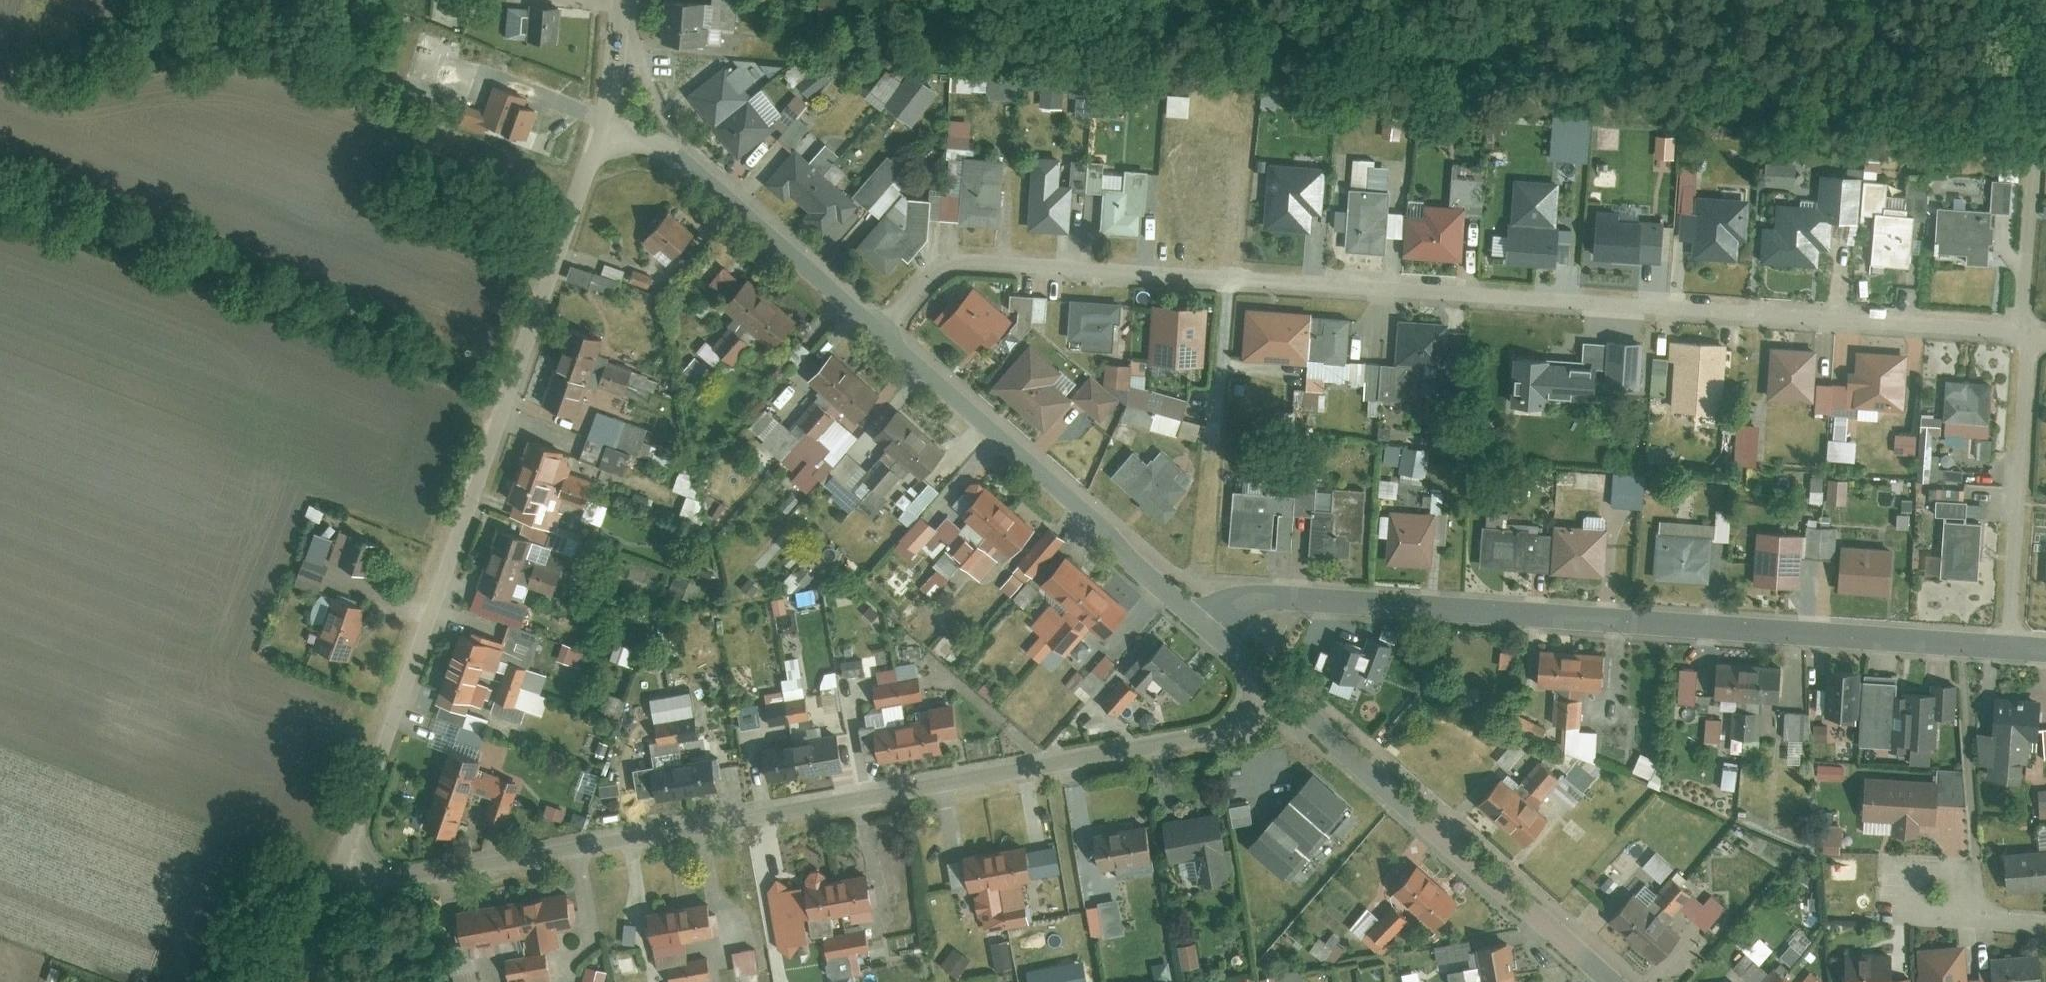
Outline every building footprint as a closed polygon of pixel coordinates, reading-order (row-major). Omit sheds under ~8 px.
[(664,39),(735,46),(740,0),(711,0),(711,6),(668,1),(664,39)] [(534,5),(533,42),(564,44),(566,6),(534,5)] [(455,6),(452,20),(467,22),(470,8),(455,6)] [(467,50),(424,36),(413,72),(437,80),(444,59),(462,65),(467,50)] [(818,69),(800,87),(811,98),(829,81),(818,69)] [(690,101),(737,158),(774,128),(727,71),(690,101)] [(885,75),(868,94),(883,108),(900,89),(885,75)] [(913,76),(882,111),(907,134),(939,98),(913,76)] [(984,82),(957,80),(956,94),(983,96),(984,82)] [(990,80),(990,101),(1020,102),(1020,80),(990,80)] [(494,92),(483,122),(526,137),(537,108),(494,92)] [(795,97),(776,118),(787,128),(806,106),(795,97)] [(465,117),(461,128),(481,136),(486,126),(465,117)] [(799,119),(782,139),(795,149),(812,129),(799,119)] [(970,127),(951,125),(948,156),(967,157),(970,127)] [(839,157),(827,148),(813,163),(825,173),(839,157)] [(797,152),(768,187),(820,230),(849,195),(797,152)] [(999,224),(1004,160),(967,157),(962,221),(999,224)] [(856,195),(872,208),(902,170),(887,158),(856,195)] [(1353,161),(1347,255),(1387,258),(1392,194),(1373,192),(1375,163),(1353,161)] [(1036,163),(1033,227),(1072,229),(1074,187),(1060,186),(1061,164),(1036,163)] [(1411,198),(1407,258),(1462,262),(1466,217),(1482,218),(1485,170),(1449,168),(1447,201),(1411,198)] [(1175,171),(1173,220),(1215,223),(1216,196),(1200,195),(1201,172),(1175,171)] [(1270,171),(1267,227),(1303,229),(1323,230),(1326,174),(1270,171)] [(1106,172),(1104,227),(1148,228),(1150,174),(1106,172)] [(1772,204),(1767,257),(1830,262),(1833,226),(1854,228),(1858,178),(1817,175),(1814,207),(1772,204)] [(1874,222),(1872,264),(1921,266),(1924,217),(1926,178),(1909,177),(1907,214),(1885,213),(1886,185),(1862,184),(1861,221),(1874,222)] [(2015,179),(1993,177),(1991,208),(1937,205),(1933,263),(1991,266),(1994,215),(2012,216),(2015,179)] [(1558,182),(1512,179),(1506,259),(1553,262),(1558,182)] [(927,238),(931,202),(909,200),(907,223),(902,228),(887,216),(859,247),(887,271),(902,255),(908,260),(927,238)] [(1701,205),(1698,254),(1742,258),(1745,208),(1701,205)] [(1617,211),(1593,210),(1591,257),(1660,260),(1662,220),(1619,218),(1617,211)] [(698,236),(676,213),(646,242),(668,265),(698,236)] [(936,323),(969,355),(1007,315),(975,284),(946,313),(936,323)] [(795,328),(749,287),(729,308),(776,350),(795,328)] [(1045,298),(1008,296),(1007,319),(1044,321),(1045,298)] [(1122,302),(1074,300),(1073,349),(1120,351),(1122,302)] [(1152,309),(1147,361),(1203,366),(1208,313),(1174,310),(1152,309)] [(1355,318),(1250,311),(1247,357),(1352,365),(1355,318)] [(1445,328),(1400,325),(1397,366),(1442,369),(1445,328)] [(565,331),(539,408),(584,423),(590,403),(625,415),(638,375),(600,362),(606,345),(565,331)] [(1524,362),(1521,408),(1599,413),(1603,344),(1574,342),(1573,365),(1524,362)] [(1029,346),(993,389),(1051,438),(1079,404),(1097,420),(1116,397),(1089,374),(1078,387),(1029,346)] [(1723,416),(1726,348),(1673,346),(1671,413),(1723,416)] [(1817,354),(1769,352),(1766,406),(1907,413),(1910,359),(1857,356),(1855,384),(1815,382),(1817,354)] [(836,355),(810,383),(851,421),(877,394),(836,355)] [(1129,364),(1105,365),(1106,386),(1129,385),(1129,364)] [(1353,367),(1351,387),(1370,389),(1371,368),(1353,367)] [(1382,367),(1379,401),(1424,405),(1427,370),(1382,367)] [(1993,440),(1995,385),(1943,383),(1941,437),(1993,440)] [(1134,387),(1123,422),(1176,439),(1188,405),(1134,387)] [(877,463),(887,452),(928,488),(956,457),(897,405),(860,447),(877,463)] [(1763,430),(1738,429),(1737,460),(1762,460),(1763,430)] [(1895,436),(1894,453),(1916,454),(1916,437),(1895,436)] [(1144,437),(1109,481),(1166,526),(1200,482),(1144,437)] [(1388,445),(1383,465),(1395,468),(1400,448),(1388,445)] [(576,461),(531,447),(509,516),(555,530),(564,501),(587,508),(594,484),(571,477),(576,461)] [(1404,449),(1400,475),(1425,478),(1429,452),(1404,449)] [(1826,449),(1825,459),(1847,460),(1848,450),(1826,449)] [(1966,458),(1938,456),(1937,471),(1965,472),(1966,458)] [(1363,550),(1366,489),(1317,487),(1318,471),(1297,470),(1295,516),(1314,517),(1313,548),(1363,550)] [(1577,474),(1575,492),(1597,494),(1599,476),(1577,474)] [(1616,475),(1613,506),(1641,509),(1645,478),(1616,475)] [(1943,476),(1942,498),(1962,499),(1963,477),(1943,476)] [(1244,480),(1243,493),(1231,492),(1226,544),(1290,549),(1295,497),(1264,495),(1265,481),(1244,480)] [(1828,483),(1827,506),(1848,508),(1849,484),(1828,483)] [(985,491),(963,514),(1006,557),(1029,534),(985,491)] [(1446,493),(1431,492),(1430,512),(1445,513),(1446,493)] [(1950,579),(1983,579),(1984,504),(1933,504),(1933,518),(1950,518),(1950,579)] [(1392,510),(1389,566),(1434,568),(1437,513),(1392,510)] [(1716,544),(1733,545),(1735,513),(1718,512),(1716,544)] [(1584,516),(1584,529),(1482,524),(1480,571),(1605,577),(1607,530),(1604,530),(1605,517),(1584,516)] [(1897,516),(1897,531),(1909,531),(1909,516),(1897,516)] [(1714,538),(1713,537),(1714,524),(1660,521),(1660,534),(1654,534),(1651,580),(1711,583),(1714,538)] [(1759,532),(1756,587),(1804,590),(1805,558),(1835,560),(1837,523),(1808,521),(1807,535),(1759,532)] [(571,553),(502,528),(480,589),(512,600),(518,583),(556,597),(571,553)] [(1050,531),(1020,565),(1033,576),(1065,539),(1050,531)] [(330,564),(369,577),(379,547),(339,534),(330,564)] [(1840,551),(1838,594),(1891,596),(1892,553),(1840,551)] [(304,560),(298,578),(324,587),(330,568),(304,560)] [(1066,565),(1047,586),(1100,633),(1118,613),(1066,565)] [(313,649),(352,663),(371,612),(333,598),(313,649)] [(462,636),(436,707),(510,733),(532,670),(511,663),(497,682),(489,679),(499,649),(462,636)] [(1149,693),(1159,681),(1190,707),(1211,682),(1158,637),(1127,674),(1149,693)] [(1375,651),(1334,638),(1323,671),(1343,678),(1339,691),(1360,698),(1375,651)] [(1611,657),(1542,651),(1539,684),(1608,690),(1611,657)] [(1783,663),(1722,659),(1720,697),(1780,701),(1783,663)] [(1954,714),(1955,686),(1926,684),(1925,692),(1901,691),(1901,673),(1867,671),(1868,662),(1840,661),(1837,722),(1858,723),(1857,747),(1910,750),(1910,762),(1932,763),(1933,742),(1939,742),(1940,713),(1954,714)] [(1588,699),(1556,697),(1554,723),(1566,723),(1566,754),(1597,767),(1598,726),(1586,726),(1588,699)] [(2038,706),(1999,705),(1999,736),(1982,736),(1986,770),(1991,769),(1990,780),(2028,781),(2028,739),(2037,739),(2038,706)] [(879,729),(883,772),(952,764),(950,746),(963,744),(959,706),(925,710),(930,723),(879,729)] [(1812,711),(1786,709),(1784,741),(1810,743),(1812,711)] [(666,800),(664,806),(722,799),(717,763),(679,768),(676,744),(700,741),(698,723),(661,728),(663,748),(656,749),(659,774),(637,777),(648,801),(666,800)] [(843,735),(767,747),(773,783),(849,770),(843,735)] [(453,753),(430,823),(457,832),(470,792),(492,799),(484,821),(509,829),(524,784),(483,771),(486,764),(453,753)] [(1540,761),(1525,781),(1544,795),(1559,776),(1540,761)] [(1313,774),(1250,845),(1290,880),(1352,809),(1313,774)] [(1506,778),(1482,804),(1526,846),(1551,819),(1506,778)] [(1937,783),(1863,779),(1861,821),(1897,823),(1896,833),(1917,834),(1918,809),(1935,810),(1937,783)] [(1219,821),(1165,831),(1170,862),(1195,858),(1200,884),(1229,879),(1219,821)] [(1147,830),(1094,839),(1100,872),(1152,863),(1147,830)] [(1031,848),(969,858),(979,922),(986,921),(988,931),(1029,924),(1022,883),(1036,881),(1031,848)] [(2003,858),(2004,889),(2045,888),(2045,857),(2003,858)] [(1418,873),(1371,932),(1386,944),(1414,909),(1434,925),(1454,902),(1418,873)] [(807,886),(774,892),(784,945),(812,940),(808,920),(871,908),(866,882),(807,893),(807,886)] [(1676,882),(1661,897),(1678,913),(1683,908),(1703,928),(1722,909),(1701,889),(1692,898),(1676,882)] [(1152,887),(1094,898),(1099,924),(1157,913),(1152,887)] [(572,891),(456,916),(463,950),(521,937),(526,958),(564,950),(561,934),(580,929),(572,891)] [(1640,897),(1616,920),(1657,961),(1681,938),(1640,897)] [(647,911),(656,968),(673,965),(676,981),(711,981),(707,958),(690,961),(687,943),(720,937),(714,900),(647,911)] [(865,936),(828,941),(833,979),(854,976),(852,956),(870,950),(865,936)] [(1473,959),(1472,955),(1470,943),(1436,950),(1439,965),(1473,959)] [(1921,945),(1923,981),(1964,981),(1962,943),(1921,945)] [(1194,945),(1178,949),(1182,968),(1198,965),(1194,945)] [(1515,979),(1509,945),(1477,952),(1481,971),(1448,977),(1449,981),(1499,981),(1515,979)] [(755,949),(734,952),(737,974),(758,971),(755,949)] [(1848,981),(1911,981),(1911,967),(1896,967),(1895,953),(1847,955),(1848,981)] [(1998,958),(1999,967),(1979,969),(1980,981),(2045,981),(2045,964),(2045,953),(1998,958)] [(1153,967),(1156,981),(1167,981),(1173,981),(1170,964),(1153,967)] [(514,972),(516,981),(553,981),(550,965),(514,972)] [(1260,981),(1303,981),(1302,972),(1278,976),(1278,979),(1260,981)] [(1766,981),(1786,981),(1774,972),(1766,981)] [(593,981),(610,981),(611,980),(597,974),(593,981)]
